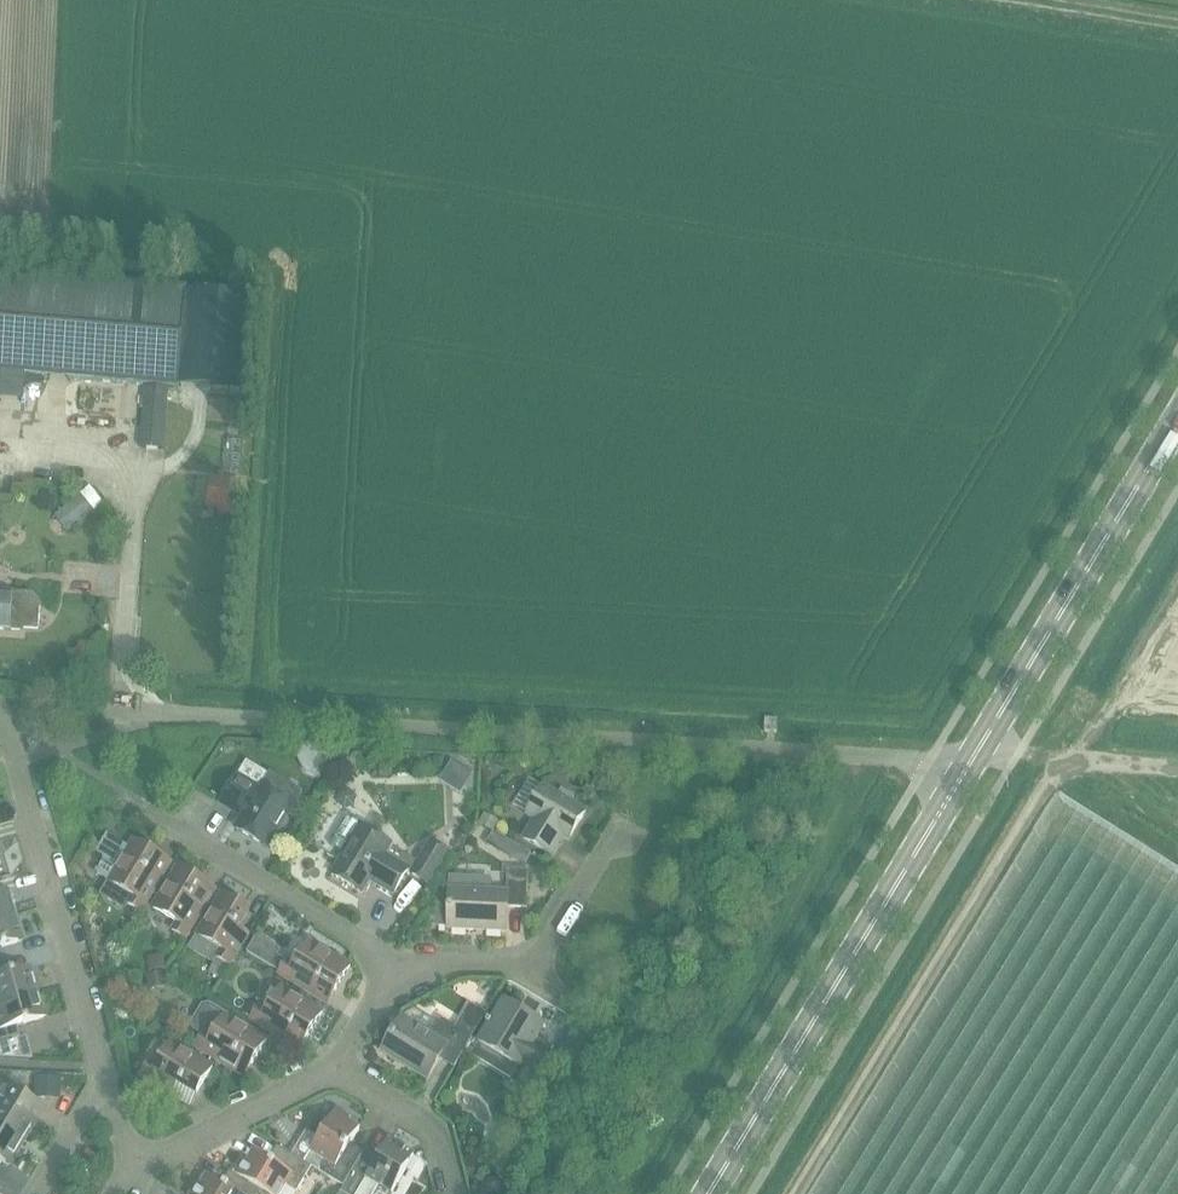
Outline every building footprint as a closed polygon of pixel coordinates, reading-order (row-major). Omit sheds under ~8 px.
[(24,400),(26,377),(146,387),(141,448),(163,450),(168,389),(179,390),(179,387),(187,291),(0,276),(0,398),(24,400)] [(233,427),(232,442),(244,442),(245,428),(233,427)] [(240,482),(221,480),(209,479),(207,508),(217,509),(217,515),(237,516),(240,482)] [(71,570),(70,589),(96,590),(97,571),(71,570)] [(24,632),(24,629),(39,630),(40,606),(38,599),(32,594),(12,592),(0,592),(0,631),(24,632)] [(777,734),(778,721),(766,720),(765,733),(777,734)] [(460,762),(451,783),(475,793),(484,773),(460,762)] [(238,776),(221,803),(244,817),(236,830),(267,848),(294,805),(295,806),(303,791),(271,772),(263,786),(260,790),(238,776)] [(563,837),(568,840),(586,811),(571,802),(574,797),(562,790),(559,795),(544,786),(527,815),(534,820),(523,839),(552,856),(563,837)] [(347,818),(331,845),(345,853),(332,875),(362,893),(370,880),(394,895),(409,870),(414,873),(420,862),(391,844),(361,827),(358,819),(354,816),(347,818)] [(171,863),(159,856),(133,840),(128,849),(108,836),(98,853),(106,858),(104,861),(104,862),(99,870),(98,869),(95,874),(133,896),(128,904),(142,913),(171,863)] [(431,885),(450,852),(432,841),(420,862),(414,873),(413,875),(431,885)] [(186,939),(202,913),(216,890),(178,867),(153,908),(177,923),(172,931),(186,939)] [(506,893),(491,892),(492,878),(451,876),(450,898),(438,897),(436,926),(448,927),(448,929),(506,932),(507,908),(527,909),(528,870),(508,869),(506,893)] [(15,917),(7,891),(0,893),(0,921),(15,917)] [(230,966),(233,961),(249,935),(236,928),(247,910),(222,894),(197,935),(221,950),(216,958),(230,966)] [(0,921),(0,948),(22,942),(15,917),(0,921)] [(294,966),(287,961),(280,972),(278,974),(328,1004),(351,966),(309,941),(294,966)] [(279,956),(272,968),(280,972),(287,961),(279,956)] [(216,960),(209,973),(221,980),(229,967),(216,960)] [(36,993),(29,967),(2,975),(0,969),(0,1003),(36,993)] [(250,1021),(256,1024),(282,1040),(289,1027),(307,1038),(323,1013),(281,987),(266,1012),(258,1007),(250,1021)] [(36,993),(0,1003),(0,1045),(20,1039),(16,1026),(43,1018),(36,993)] [(545,1026),(537,1021),(503,1001),(491,1022),(488,1020),(486,1023),(489,1025),(471,1055),(512,1080),(511,1082),(528,1092),(554,1048),(538,1039),(545,1026)] [(193,1030),(202,1037),(196,1048),(222,1063),(229,1051),(252,1065),(268,1040),(209,1004),(201,1007),(191,1023),(193,1030)] [(454,1068),(472,1038),(441,1019),(431,1036),(402,1019),(382,1053),(427,1080),(440,1060),(454,1068)] [(579,1030),(573,1040),(584,1046),(590,1050),(596,1040),(579,1030)] [(197,1093),(213,1067),(172,1042),(157,1067),(149,1062),(141,1075),(167,1091),(174,1079),(197,1093)] [(36,1077),(35,1097),(59,1098),(60,1079),(36,1077)] [(27,1116),(34,1104),(0,1084),(0,1131),(22,1144),(36,1121),(27,1116)] [(319,1172),(343,1187),(364,1153),(363,1152),(359,1159),(346,1151),(360,1129),(348,1122),(351,1118),(337,1110),(311,1153),(325,1162),(319,1172)] [(0,1131),(0,1162),(9,1167),(22,1144),(0,1131)] [(379,1186),(392,1193),(414,1156),(389,1141),(377,1162),(364,1154),(365,1153),(364,1153),(343,1187),(340,1191),(345,1193),(374,1193),(379,1186)] [(299,1188),(312,1168),(278,1147),(277,1148),(284,1152),(276,1165),(254,1151),(247,1163),(243,1160),(236,1173),(231,1171),(230,1172),(237,1176),(265,1193),(266,1193),(284,1193),(288,1187),(297,1192),(299,1188)] [(265,1193),(237,1176),(230,1188),(208,1175),(201,1186),(197,1184),(191,1193),(265,1193)]
